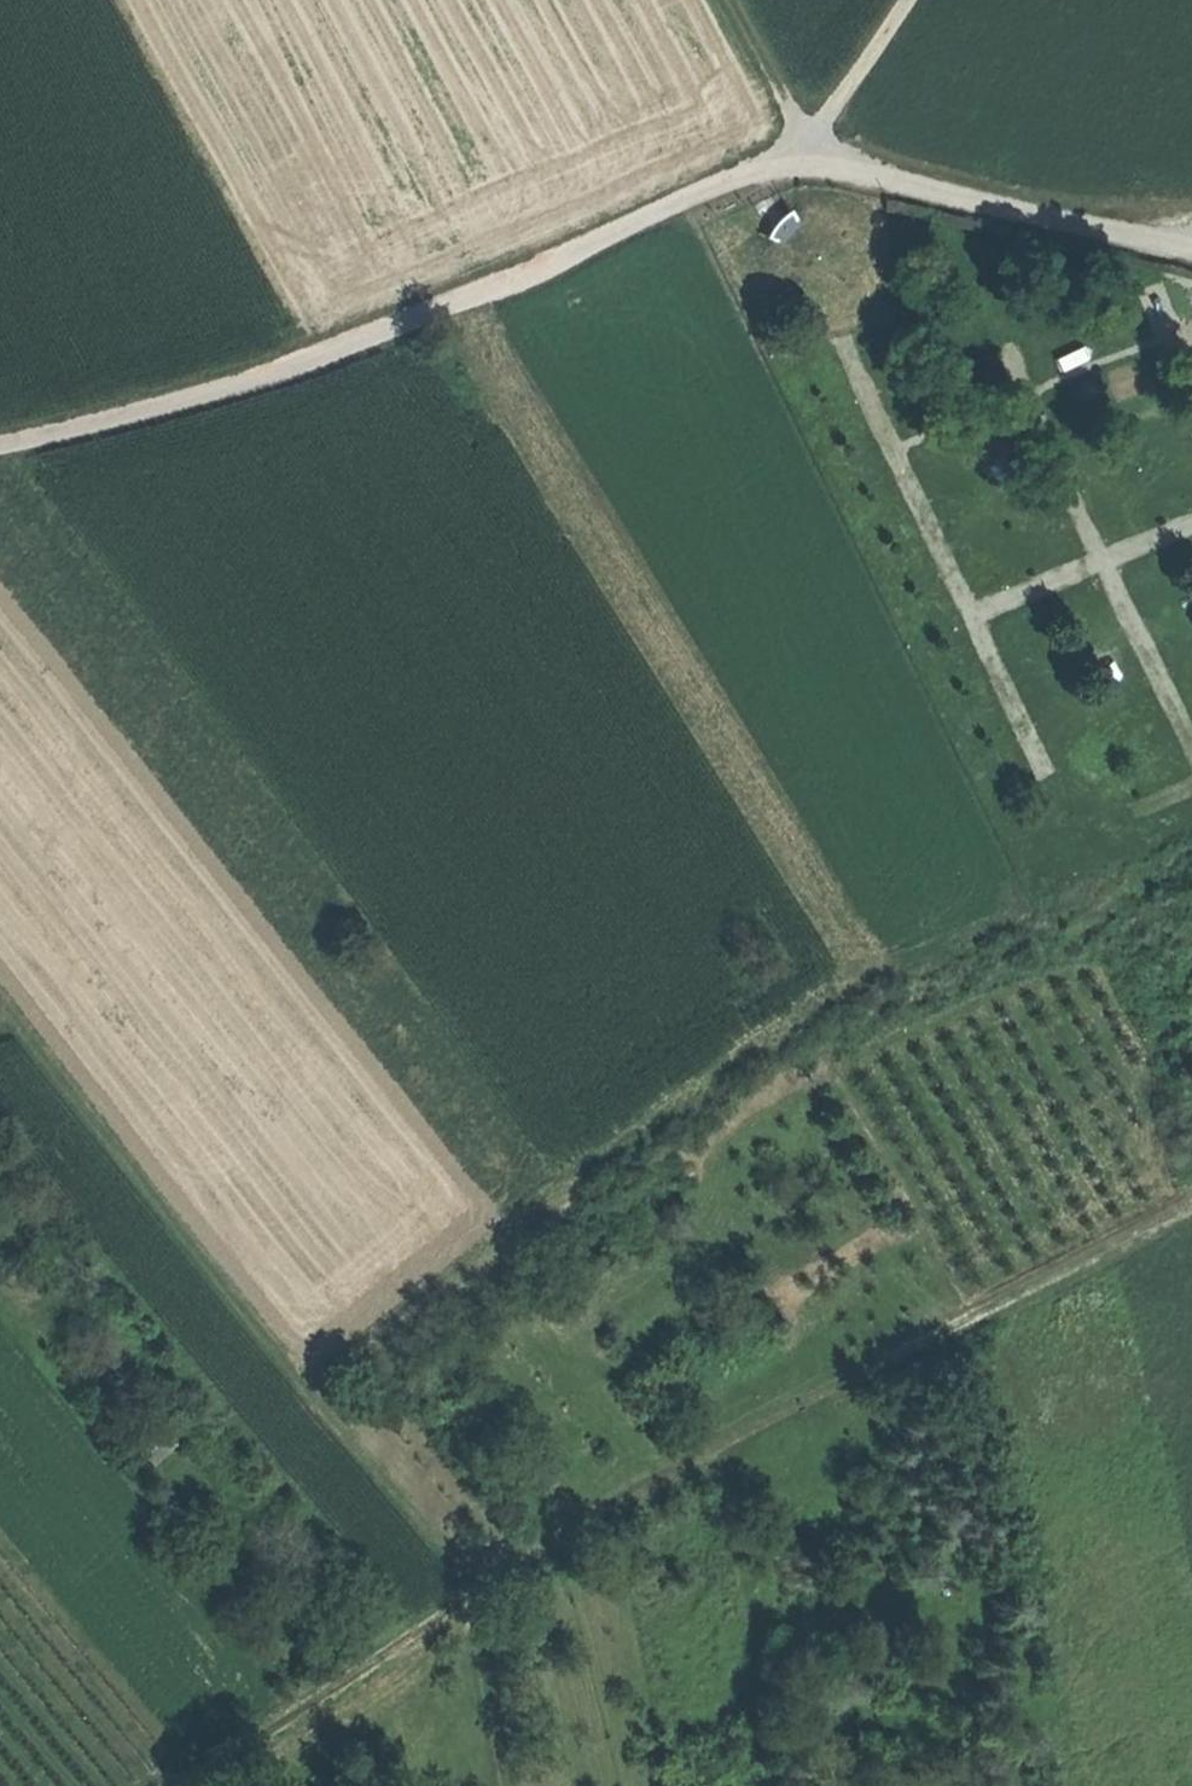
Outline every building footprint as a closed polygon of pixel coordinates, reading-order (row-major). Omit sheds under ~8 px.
[(773,226),(768,237),(774,241),(781,242),(786,233),(792,227),(799,221),(792,210),(782,215),(773,226)]
